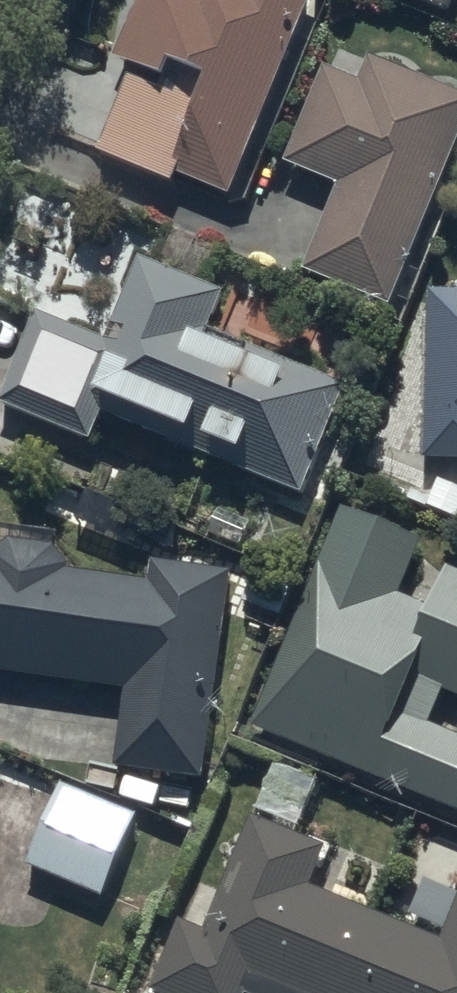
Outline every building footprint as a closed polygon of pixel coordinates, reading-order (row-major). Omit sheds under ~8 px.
[(306,0),(136,0),(118,45),(126,48),(96,124),(170,153),(172,148),(237,173),(306,0)] [(456,28),(456,0),(390,0),(456,28)] [(328,197),(301,260),(388,298),(432,196),(442,201),(456,167),(456,106),(375,71),(363,98),(331,84),(290,180),(328,197)] [(102,404),(302,487),(344,384),(283,359),(285,353),(208,321),(224,284),(139,249),(112,316),(119,319),(114,333),(36,301),(0,388),(0,394),(28,406),(18,430),(61,447),(71,424),(91,432),(102,404)] [(427,281),(421,450),(456,451),(456,282),(427,281)] [(343,498),(251,717),(456,803),(456,729),(428,717),(444,679),(456,685),(456,562),(443,556),(425,599),(395,586),(418,530),(343,498)] [(123,678),(112,757),(202,769),(231,562),(149,551),(146,574),(63,562),(66,543),(0,534),(0,662),(123,678)] [(134,807),(59,775),(25,856),(100,888),(134,807)] [(246,985),(266,992),(456,992),(456,896),(443,931),(308,878),(323,839),(252,811),(246,827),(231,821),(218,854),(231,859),(220,887),(202,880),(187,917),(179,914),(153,979),(188,992),(242,992),(246,985)]
